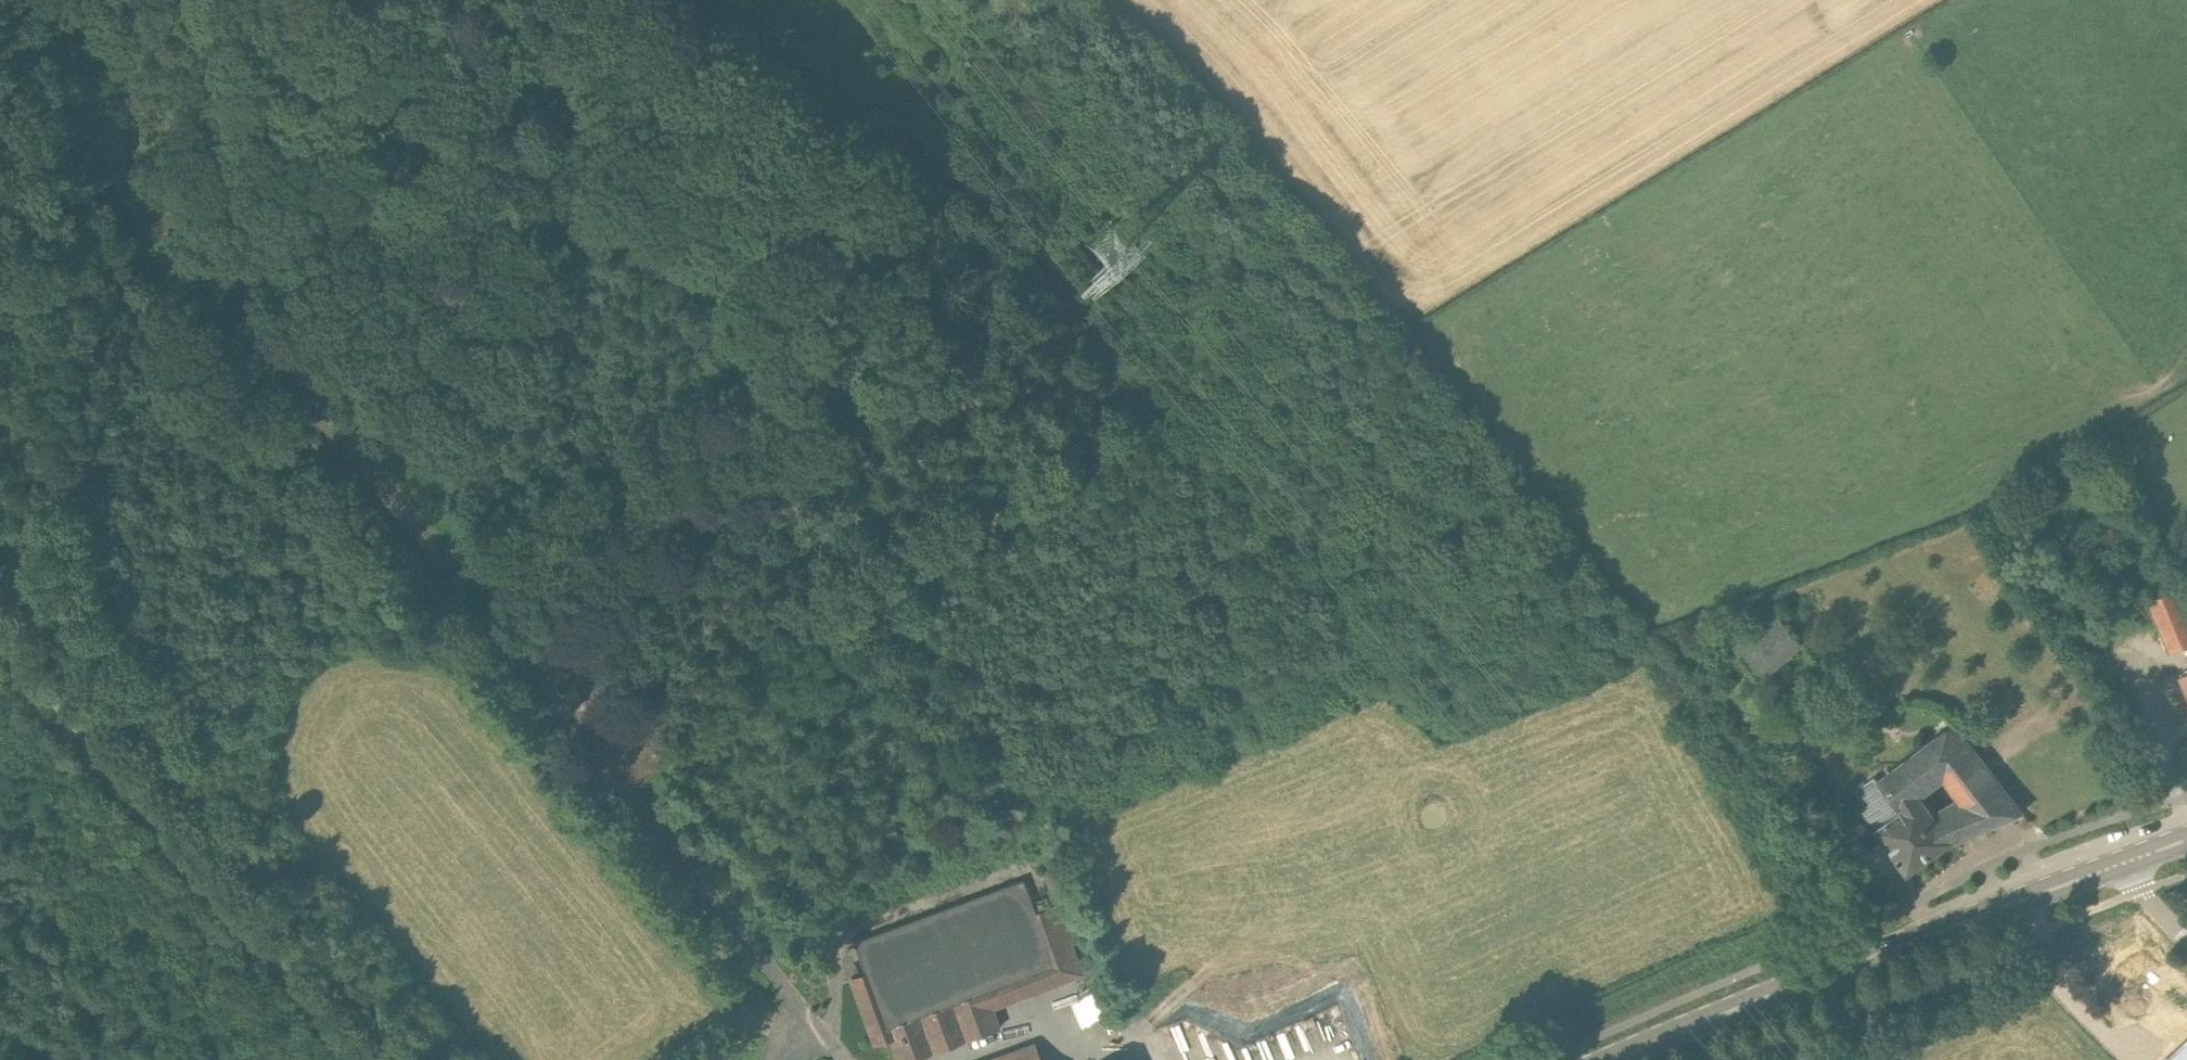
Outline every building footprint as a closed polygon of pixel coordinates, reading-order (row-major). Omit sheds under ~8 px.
[(2148,604),(2171,654),(2186,646),(2186,606),(2180,590),(2148,604)] [(1762,683),(1805,647),(1775,613),(1733,649),(1762,683)] [(1952,841),(2021,813),(2023,812),(1954,727),(1877,779),(1876,777),(1850,796),(1908,874),(1952,841)] [(875,1047),(889,1042),(882,1024),(1054,962),(1024,881),(854,943),(865,974),(849,981),(875,1047)] [(1035,1044),(991,1059),(1041,1059),(1035,1044)]
